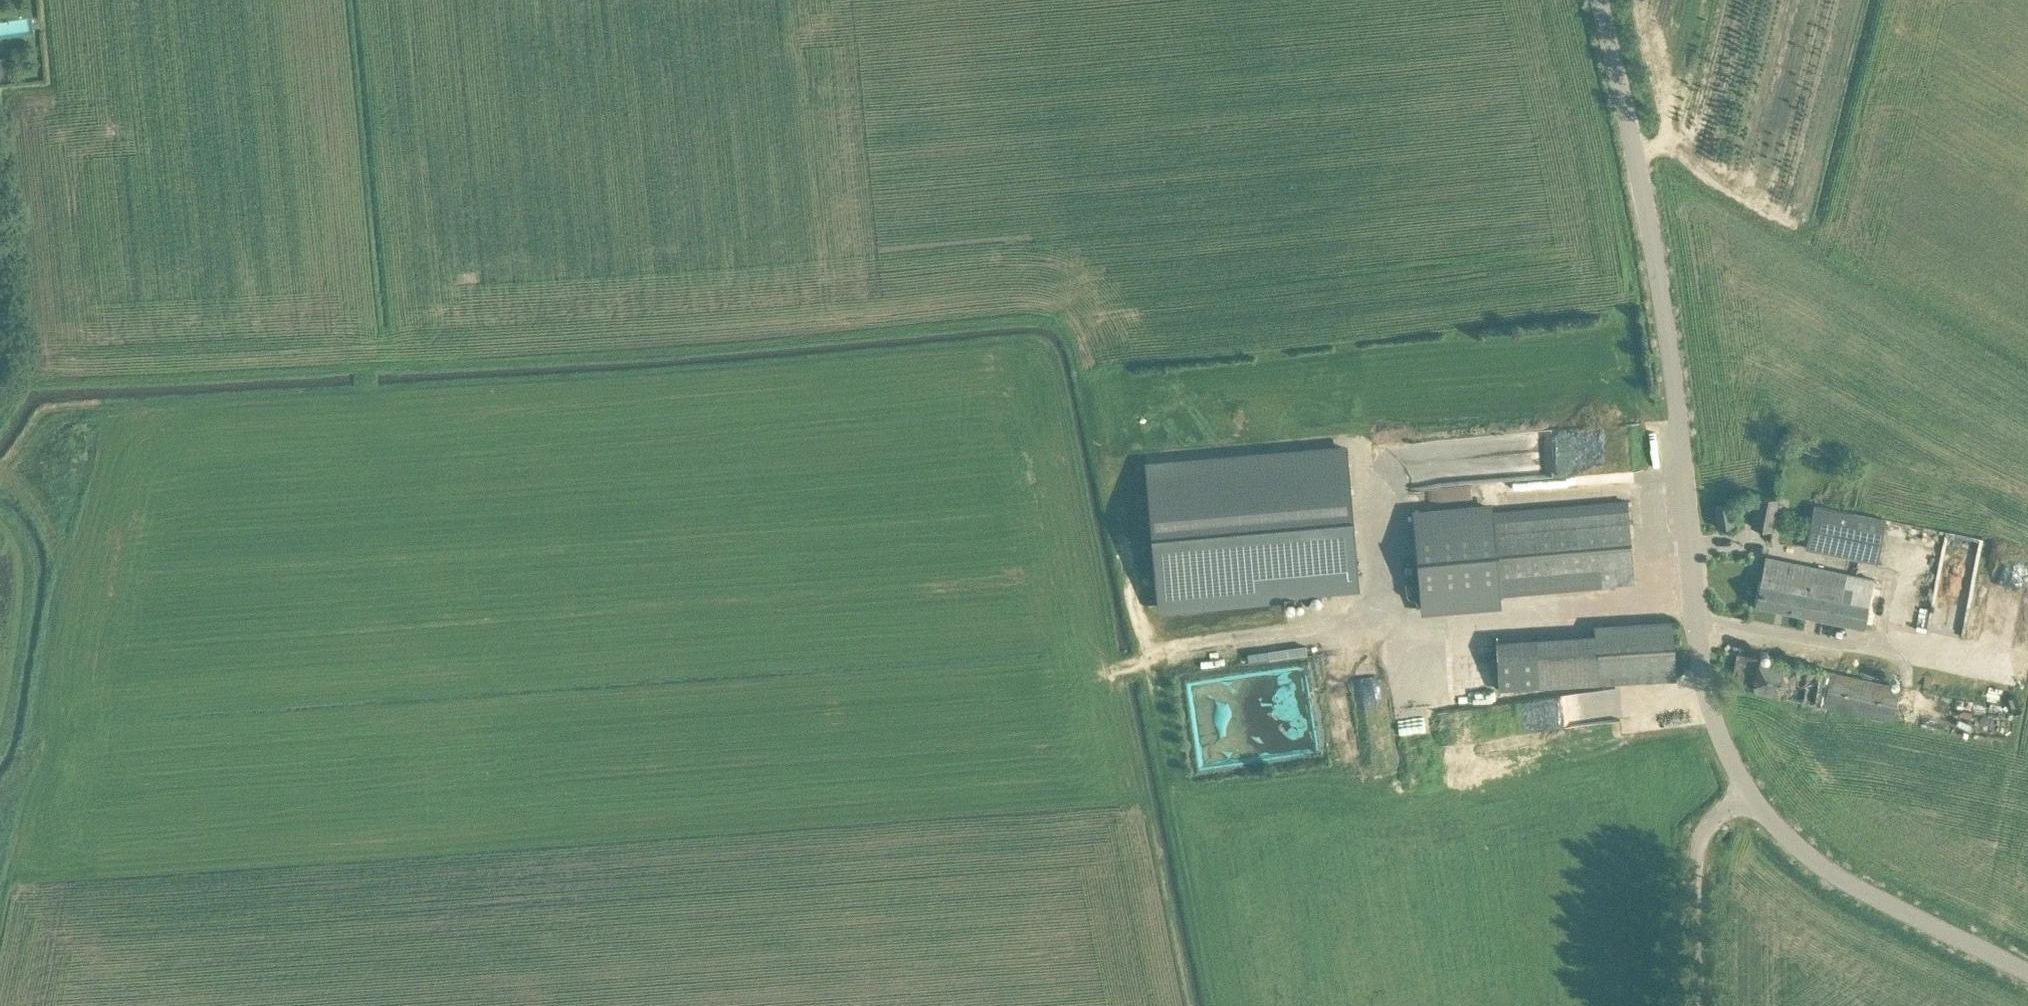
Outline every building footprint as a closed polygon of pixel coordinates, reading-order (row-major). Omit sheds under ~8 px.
[(1367,590),(1355,449),(1154,467),(1166,607),(1367,590)] [(1751,526),(1772,530),(1778,496),(1757,492),(1751,526)] [(1493,513),(1500,594),(1634,582),(1626,501),(1493,513)] [(1886,517),(1832,506),(1813,502),(1811,511),(1809,511),(1802,546),(1877,561),(1886,517)] [(1733,524),(1730,503),(1715,506),(1719,527),(1733,524)] [(1755,605),(1864,627),(1874,578),(1766,556),(1762,577),(1760,577),(1755,605)] [(1931,613),(1930,632),(1964,634),(1964,614),(1931,613)] [(1498,688),(1676,678),(1673,620),(1594,624),(1594,634),(1496,640),(1498,688)] [(1368,644),(1348,647),(1356,688),(1375,685),(1368,644)] [(1268,655),(1304,653),(1304,647),(1268,648),(1268,655)] [(1900,686),(1760,657),(1738,653),(1731,685),(1754,688),(1893,719),(1900,686)]
